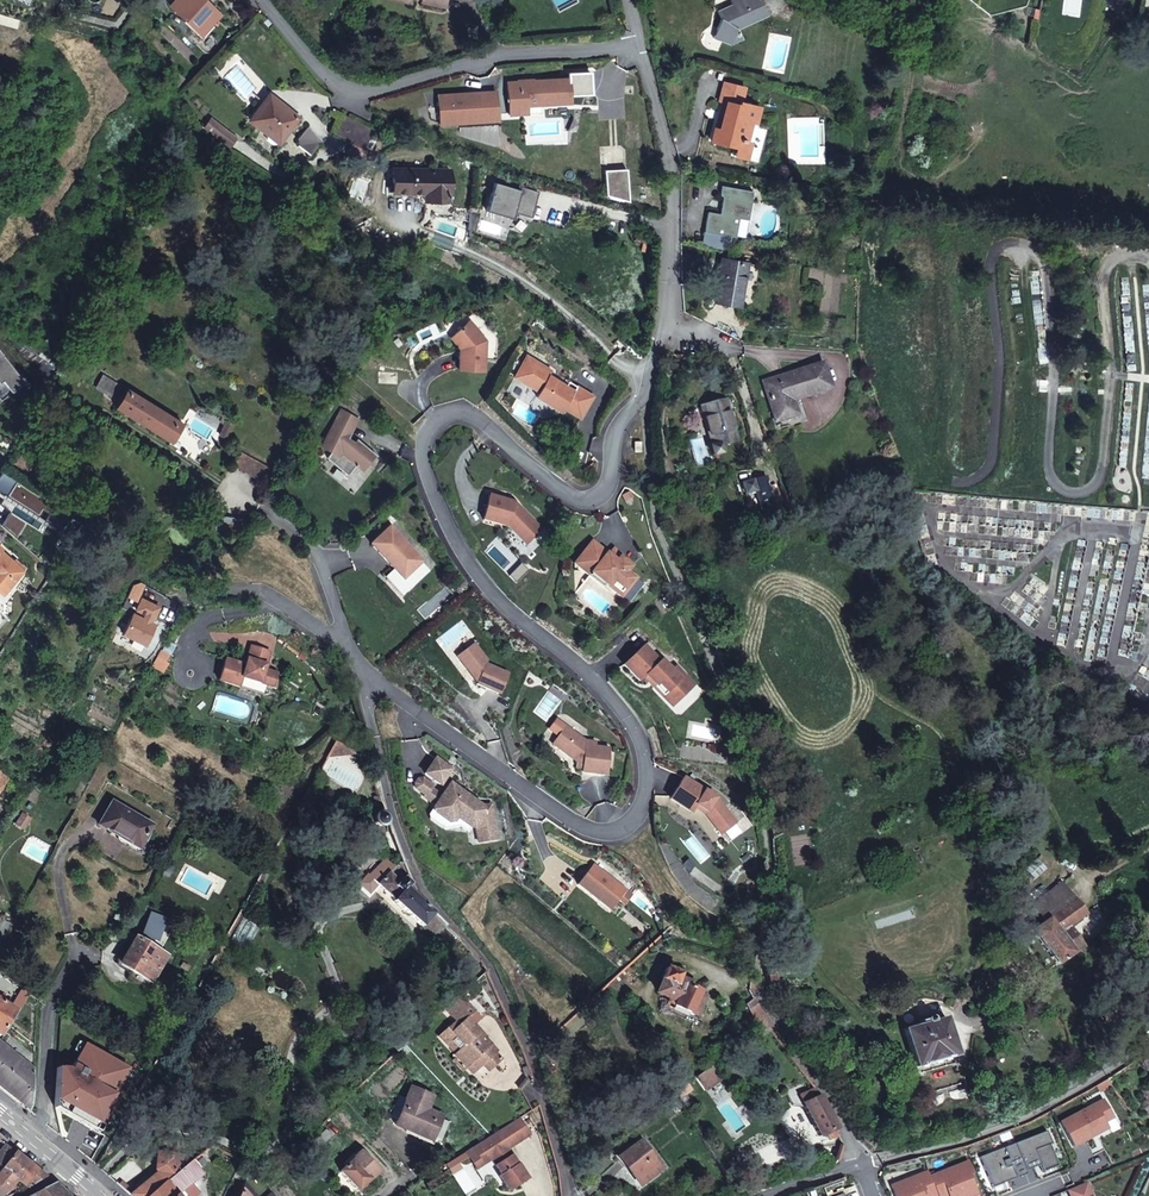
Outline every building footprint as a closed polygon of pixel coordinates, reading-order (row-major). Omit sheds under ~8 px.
[(202,0),(175,0),(170,5),(196,29),(205,20),(209,25),(218,15),(202,0)] [(726,7),(726,9),(719,13),(721,18),(714,38),(731,44),(742,38),(737,28),(766,14),(759,0),(742,0),(726,7)] [(69,8),(61,2),(56,9),(65,15),(69,8)] [(273,24),(267,18),(262,22),(268,29),(273,24)] [(209,25),(205,20),(196,29),(201,34),(209,25)] [(184,77),(175,69),(167,78),(176,86),(184,77)] [(569,79),(507,83),(509,113),(527,112),(527,104),(526,96),(538,96),(538,104),(571,102),(569,79)] [(755,123),(759,107),(740,102),(744,87),(723,83),(719,102),(722,102),(726,103),(719,130),(715,129),(712,141),(736,148),(734,155),(746,158),(750,143),(746,142),(751,122),(755,123)] [(497,119),(496,91),(479,92),(480,98),(458,99),(458,93),(438,95),(439,118),(459,117),(459,122),(497,119)] [(297,118),(270,96),(250,120),(278,141),(297,118)] [(538,96),(526,96),(527,104),(538,104),(538,96)] [(719,130),(726,103),(722,102),(715,129),(719,130)] [(375,130),(344,114),(333,133),(365,150),(375,130)] [(237,138),(211,118),(204,127),(229,147),(237,138)] [(320,142),(308,128),(298,140),(298,147),(306,160),(310,155),(320,142)] [(449,201),(449,170),(393,169),(392,182),(396,183),(396,193),(424,194),(424,201),(449,201)] [(604,171),(606,198),(628,197),(626,169),(604,171)] [(495,182),(486,211),(512,219),(514,212),(531,217),(539,192),(521,187),(520,190),(507,186),(495,182)] [(748,219),(753,190),(722,185),(721,193),(721,194),(721,195),(722,195),(723,196),(720,213),(708,212),(703,240),(730,244),(731,236),(735,236),(739,217),(748,219)] [(468,211),(454,209),(453,218),(467,220),(468,211)] [(466,230),(474,232),(479,214),(468,211),(467,220),(466,230)] [(730,244),(703,240),(703,244),(729,248),(730,244)] [(747,262),(722,258),(714,301),(739,306),(747,262)] [(469,322),(454,335),(460,342),(460,350),(458,371),(484,373),(486,342),(469,322)] [(460,342),(454,335),(450,339),(460,350),(460,342)] [(0,351),(0,400),(11,391),(2,380),(14,371),(0,351)] [(684,356),(674,355),(674,372),(683,372),(684,356)] [(527,357),(514,378),(539,393),(536,398),(550,406),(556,404),(564,409),(581,419),(594,397),(577,387),(572,395),(564,391),(567,387),(549,376),(552,372),(527,357)] [(822,364),(764,382),(766,389),(770,387),(772,395),(768,396),(776,421),(791,416),(786,399),(790,398),(791,401),(830,388),(822,364)] [(123,387),(107,377),(102,385),(118,395),(123,387)] [(577,387),(569,382),(567,387),(564,391),(572,395),(577,387)] [(182,424),(127,389),(116,407),(171,442),(182,424)] [(791,401),(790,398),(786,399),(791,416),(795,415),(791,401)] [(738,440),(728,400),(700,408),(710,446),(709,447),(712,457),(722,454),(720,445),(738,440)] [(556,404),(550,406),(562,413),(564,409),(556,404)] [(336,409),(315,447),(326,453),(321,459),(343,478),(353,468),(358,473),(371,457),(354,442),(350,446),(344,441),(354,418),(336,409)] [(235,425),(226,421),(219,435),(228,439),(235,425)] [(273,469),(241,451),(233,464),(266,482),(273,469)] [(775,486),(773,486),(772,481),(768,482),(766,476),(742,483),(745,493),(755,491),(761,512),(781,505),(775,486)] [(490,496),(483,521),(508,528),(526,546),(542,531),(519,509),(513,507),(514,503),(490,496)] [(423,562),(392,527),(372,545),(395,570),(386,577),(404,597),(432,571),(423,562)] [(1,551),(3,549),(0,547),(0,592),(3,594),(24,571),(1,551)] [(609,556),(616,562),(620,558),(621,556),(613,551),(609,556)] [(631,567),(620,558),(616,562),(609,556),(607,554),(596,567),(582,556),(574,565),(589,577),(592,575),(620,598),(636,579),(627,572),(631,567)] [(159,607),(142,599),(137,610),(143,613),(141,618),(132,613),(123,633),(144,644),(154,624),(146,620),(148,615),(154,618),(159,607)] [(176,644),(168,640),(162,650),(170,654),(176,644)] [(474,645),(457,658),(473,678),(479,681),(477,685),(499,695),(509,675),(486,665),(488,662),(474,645)] [(242,664),(226,659),(219,681),(239,687),(242,678),(265,685),(273,688),(277,674),(265,670),(270,652),(251,646),(247,659),(245,666),(242,664)] [(644,648),(624,667),(639,684),(643,680),(648,684),(650,682),(656,688),(658,686),(676,705),(690,693),(682,684),(686,680),(676,669),(672,673),(661,663),(660,664),(644,648)] [(1078,685),(1082,690),(1092,682),(1088,677),(1078,685)] [(242,678),(239,687),(263,694),(265,685),(242,678)] [(686,680),(682,684),(690,693),(694,689),(686,680)] [(650,682),(648,684),(672,709),(676,705),(658,686),(656,688),(650,682)] [(585,740),(565,726),(552,744),(576,762),(576,767),(582,768),(581,771),(606,775),(609,749),(595,746),(596,742),(585,740)] [(359,753),(336,741),(327,757),(359,753)] [(436,759),(425,774),(440,786),(451,770),(436,759)] [(9,779),(0,773),(0,792),(9,779)] [(684,778),(670,799),(691,813),(695,808),(696,805),(708,813),(705,815),(721,835),(736,825),(716,799),(684,778)] [(476,828),(478,843),(498,840),(494,814),(484,815),(483,807),(460,791),(458,793),(449,787),(441,797),(431,789),(432,787),(423,779),(417,780),(415,784),(415,789),(425,796),(423,798),(435,806),(433,808),(434,813),(448,824),(453,823),(456,818),(471,829),(476,828)] [(460,791),(451,784),(449,787),(458,793),(460,791)] [(317,789),(310,786),(305,795),(312,798),(317,789)] [(152,826),(113,802),(100,825),(139,848),(152,826)] [(492,805),(483,807),(484,815),(494,814),(492,805)] [(708,813),(696,805),(695,808),(705,815),(708,813)] [(434,813),(433,808),(427,816),(429,821),(443,831),(459,828),(468,834),(471,829),(456,818),(453,823),(448,824),(434,813)] [(387,817),(386,815),(384,814),(382,813),(379,814),(377,815),(376,817),(375,819),(375,821),(376,823),(378,825),(380,826),(383,826),(385,825),(387,824),(388,822),(388,819),(387,817)] [(31,819),(23,814),(17,822),(16,823),(15,825),(24,830),(31,819)] [(616,892),(619,887),(593,865),(577,885),(608,911),(617,900),(616,892)] [(434,913),(418,898),(413,884),(405,876),(400,881),(390,871),(386,875),(394,883),(386,891),(396,899),(395,901),(435,938),(446,925),(434,913)] [(394,883),(386,875),(379,884),(386,891),(394,883)] [(1080,947),(1067,926),(1084,913),(1074,899),(1073,900),(1061,883),(1042,897),(1054,913),(1044,921),(1032,931),(1037,938),(1038,938),(1051,957),(1057,965),(1073,952),(1080,947)] [(616,892),(617,900),(624,891),(619,887),(616,892)] [(1054,913),(1042,897),(1032,905),(1044,921),(1054,913)] [(247,951),(262,924),(246,915),(231,942),(247,951)] [(167,955),(137,938),(121,963),(134,971),(152,981),(167,955)] [(235,949),(223,942),(219,951),(230,957),(235,949)] [(557,979),(545,966),(536,974),(542,980),(549,987),(557,979)] [(681,974),(667,967),(662,979),(676,985),(677,982),(679,978),(681,974)] [(152,981),(134,971),(130,978),(148,988),(152,981)] [(658,992),(670,998),(676,1001),(674,1006),(689,1013),(690,1012),(699,993),(699,992),(692,989),(686,986),(677,982),(676,985),(664,980),(658,992)] [(699,993),(690,1012),(698,1016),(707,996),(699,993)] [(486,1040),(480,1033),(480,1032),(474,1024),(481,1018),(460,995),(445,1009),(456,1021),(439,1036),(447,1045),(450,1043),(458,1051),(455,1054),(454,1054),(457,1057),(466,1068),(472,1062),(478,1069),(482,1065),(490,1058),(496,1052),(498,1050),(487,1039),(486,1040)] [(758,1005),(754,999),(746,1004),(749,1011),(758,1005)] [(0,1000),(0,1035),(16,1010),(0,1000)] [(764,1016),(758,1005),(749,1011),(755,1022),(764,1016)] [(771,1031),(764,1016),(755,1022),(763,1037),(771,1031)] [(957,1055),(946,1018),(934,1021),(933,1018),(932,1017),(928,1018),(927,1019),(928,1023),(905,1029),(916,1067),(957,1055)] [(0,1042),(0,1086),(30,1110),(31,1106),(32,1091),(33,1070),(0,1042)] [(458,1051),(450,1043),(447,1045),(455,1054),(458,1051)] [(502,1059),(496,1052),(490,1058),(482,1065),(488,1071),(502,1059)] [(1145,1054),(1136,1060),(1141,1067),(1148,1062),(1148,1060),(1145,1054)] [(84,1069),(62,1057),(56,1068),(56,1090),(68,1097),(84,1069)] [(466,1068),(457,1057),(453,1061),(462,1071),(466,1068)] [(478,1069),(472,1062),(466,1068),(472,1074),(478,1069)] [(722,1078),(712,1065),(697,1076),(706,1089),(722,1078)] [(123,1090),(84,1069),(68,1097),(63,1106),(76,1113),(72,1119),(80,1123),(83,1117),(102,1127),(123,1090)] [(693,1089),(688,1082),(674,1091),(678,1099),(679,1099),(693,1089)] [(821,1096),(815,1088),(807,1092),(803,1083),(785,1092),(792,1106),(805,1107),(819,1137),(825,1134),(836,1128),(821,1096)] [(427,1109),(433,1096),(411,1087),(407,1098),(402,1109),(397,1120),(395,1125),(417,1134),(418,1132),(433,1138),(441,1119),(442,1116),(427,1109)] [(402,1109),(407,1098),(399,1095),(390,1117),(397,1120),(402,1109)] [(679,1099),(678,1099),(673,1102),(678,1110),(683,1107),(679,1099)] [(1103,1100),(1061,1122),(1073,1146),(1107,1128),(1104,1122),(1112,1117),(1103,1100)] [(102,1127),(83,1117),(80,1123),(72,1119),(68,1127),(94,1141),(102,1127)] [(492,1136),(473,1147),(480,1158),(488,1153),(492,1159),(501,1175),(499,1176),(508,1191),(528,1179),(518,1164),(512,1156),(513,1155),(508,1148),(531,1134),(520,1117),(492,1136)] [(440,1141),(448,1122),(441,1119),(433,1138),(440,1141)] [(836,1128),(825,1134),(828,1140),(839,1134),(836,1128)] [(332,1136),(326,1129),(313,1141),(319,1147),(332,1136)] [(1051,1144),(1046,1131),(1014,1143),(1025,1171),(1034,1167),(1033,1164),(1038,1162),(1040,1165),(1042,1172),(1057,1166),(1049,1145),(1051,1144)] [(662,1169),(641,1140),(620,1156),(641,1185),(662,1169)] [(1014,1143),(980,1157),(990,1183),(1006,1177),(1007,1181),(1026,1174),(1025,1171),(1014,1143)] [(6,1144),(0,1151),(0,1167),(2,1168),(2,1167),(15,1151),(6,1144)] [(380,1170),(361,1150),(352,1159),(371,1178),(380,1170)] [(26,1160),(15,1151),(2,1167),(13,1176),(26,1160)] [(183,1168),(192,1159),(185,1153),(158,1152),(157,1170),(159,1173),(131,1195),(149,1195),(183,1168)] [(492,1159),(488,1153),(480,1158),(484,1164),(492,1159)] [(371,1178),(352,1159),(339,1171),(358,1191),(371,1178)] [(37,1169),(26,1160),(13,1176),(18,1179),(27,1187),(35,1184),(46,1176),(37,1169)] [(177,1195),(184,1190),(192,1195),(210,1195),(204,1189),(200,1192),(192,1183),(204,1174),(193,1160),(183,1168),(149,1195),(178,1195),(177,1195)] [(968,1161),(930,1177),(937,1195),(959,1195),(975,1188),(969,1174),(973,1173),(968,1161)] [(13,1176),(2,1167),(2,1168),(0,1170),(0,1195),(4,1195),(7,1192),(18,1179),(13,1176)] [(891,1186),(895,1195),(937,1195),(930,1177),(928,1172),(891,1186)] [(1006,1177),(990,1183),(992,1187),(1007,1181),(1006,1177)] [(1087,1182),(1068,1190),(1070,1195),(1092,1195),(1087,1182)] [(55,1183),(34,1194),(36,1195),(69,1195),(55,1183)] [(245,1183),(242,1189),(249,1195),(256,1195),(245,1183)]
